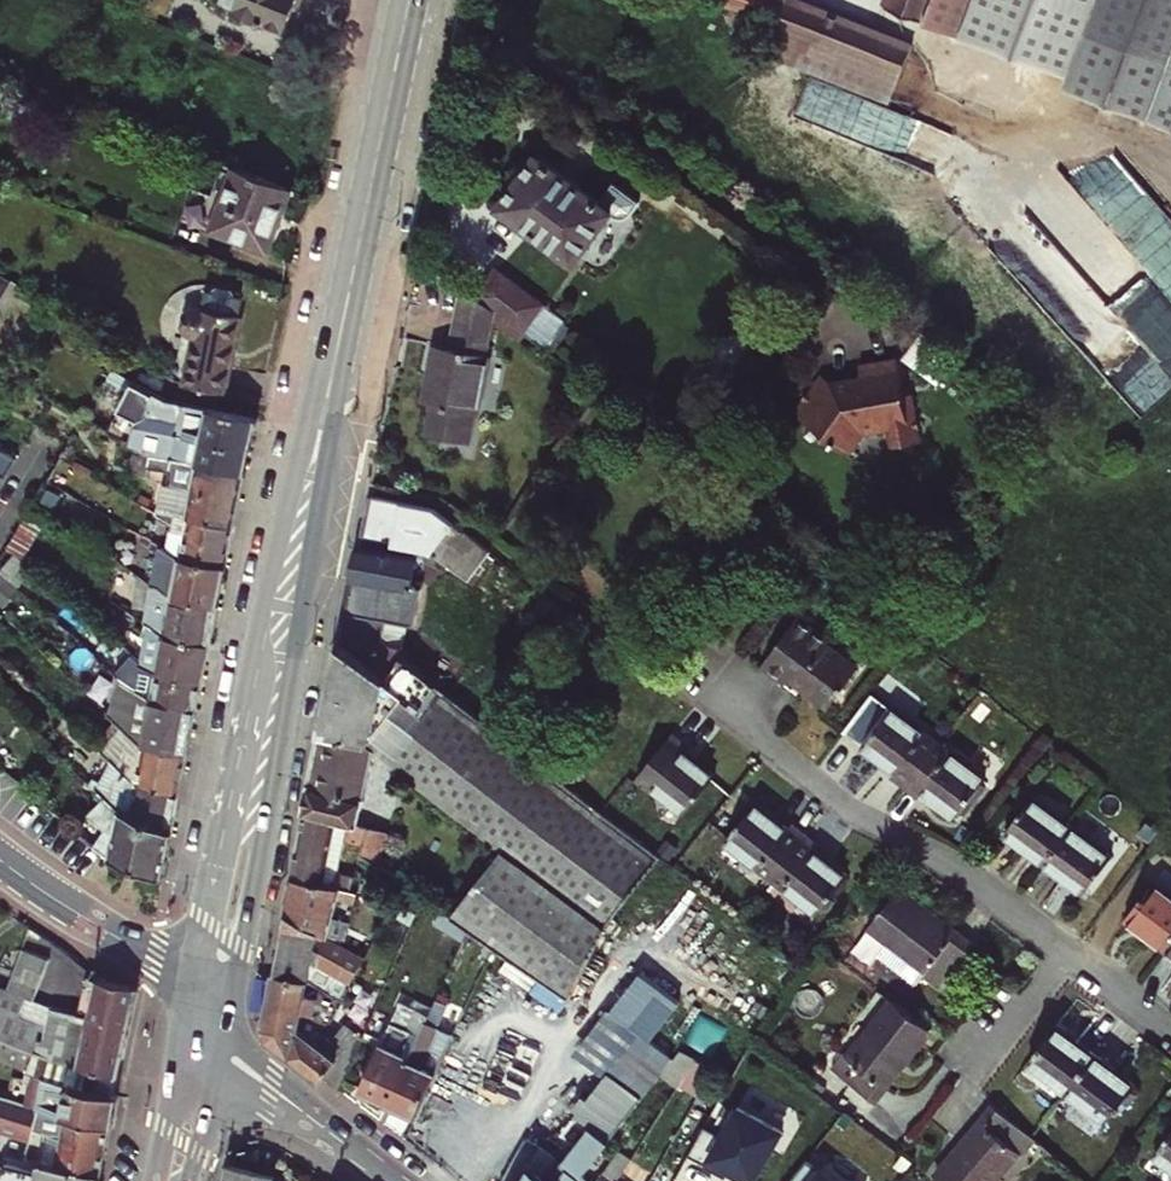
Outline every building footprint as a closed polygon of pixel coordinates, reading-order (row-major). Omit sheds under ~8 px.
[(299,0),(240,0),(237,9),(288,31),(299,0)] [(725,3),(777,18),(772,29),(853,60),(845,78),(895,98),(915,47),(860,25),(842,19),(848,5),(835,0),(816,0),(814,6),(797,0),(726,0),(725,3)] [(888,6),(954,31),(966,0),(890,0),(888,6)] [(974,1),(973,4),(1079,43),(1095,0),(975,0),(974,1)] [(1066,78),(1096,90),(1092,104),(1170,132),(1170,0),(1095,0),(1079,43),(1066,78)] [(842,19),(860,25),(863,17),(848,5),(842,19)] [(616,183),(601,202),(540,156),(503,205),(576,260),(613,211),(625,221),(640,202),(616,183)] [(224,162),(222,169),(234,175),(214,227),(270,250),(293,188),(224,162)] [(13,279),(0,272),(0,299),(13,279)] [(495,273),(476,298),(499,316),(545,353),(566,326),(495,273)] [(186,326),(191,331),(195,334),(186,382),(227,391),(243,313),(236,312),(240,295),(233,293),(232,287),(220,284),(213,289),(206,287),(203,305),(190,308),(186,314),(186,326)] [(433,401),(426,434),(472,444),(499,316),(476,298),(463,288),(451,347),(436,344),(424,400),(433,401)] [(908,397),(901,360),(863,368),(865,379),(852,381),(853,388),(842,389),(834,384),(824,377),(797,416),(831,440),(829,442),(849,455),(863,432),(869,436),(884,433),(888,427),(894,431),(898,449),(926,444),(916,395),(908,397)] [(119,437),(152,456),(244,477),(257,418),(168,400),(135,381),(121,409),(148,423),(147,427),(123,421),(119,437)] [(852,381),(834,384),(842,389),(853,388),(852,381)] [(849,455),(855,459),(869,436),(863,432),(849,455)] [(0,449),(0,474),(6,477),(17,461),(0,449)] [(244,477),(152,456),(150,465),(173,470),(170,485),(164,484),(159,509),(232,527),(244,477)] [(37,501),(25,522),(41,532),(53,510),(37,501)] [(232,527),(159,509),(159,513),(169,519),(163,545),(181,555),(184,557),(225,565),(232,527)] [(10,547),(17,551),(28,555),(41,532),(25,522),(10,547)] [(419,554),(361,543),(341,641),(378,670),(383,639),(405,643),(410,621),(416,622),(423,586),(413,584),(419,554)] [(39,566),(28,555),(17,551),(1,570),(19,587),(39,566)] [(184,557),(181,555),(177,577),(159,573),(156,584),(171,595),(217,605),(225,565),(184,557)] [(8,581),(0,574),(0,590),(8,581)] [(171,595),(156,584),(155,592),(139,589),(137,599),(151,602),(148,613),(152,617),(151,622),(166,633),(209,643),(217,605),(171,595)] [(786,681),(789,676),(830,708),(860,670),(796,619),(763,662),(786,681)] [(166,633),(151,622),(144,659),(142,670),(201,683),(209,643),(166,633)] [(313,782),(366,793),(375,746),(507,849),(454,917),(470,928),(572,997),(606,925),(660,856),(404,658),(388,678),(378,670),(341,641),(338,652),(352,663),(347,689),(332,685),(313,782)] [(142,670),(144,659),(136,652),(116,674),(120,678),(125,682),(153,700),(196,709),(201,683),(142,670)] [(338,652),(332,685),(347,689),(352,663),(338,652)] [(125,682),(120,678),(113,715),(133,734),(144,744),(187,753),(196,709),(153,700),(125,682)] [(867,738),(886,714),(867,699),(848,724),(867,738)] [(908,783),(940,742),(893,705),(886,714),(867,738),(865,742),(897,767),(893,772),(908,783)] [(690,743),(675,733),(642,775),(687,812),(716,774),(685,750),(690,743)] [(144,744),(133,734),(125,770),(142,786),(179,793),(187,753),(144,744)] [(958,814),(987,778),(940,742),(908,783),(922,794),(926,789),(958,814)] [(83,772),(94,760),(75,743),(65,754),(83,772)] [(109,786),(120,764),(114,758),(102,781),(109,786)] [(142,786),(125,770),(120,764),(109,786),(102,781),(98,786),(108,795),(124,811),(172,829),(179,793),(142,786)] [(313,782),(307,812),(360,823),(366,793),(313,782)] [(1048,861),(1075,826),(1035,794),(1008,830),(1048,861)] [(114,857),(162,877),(172,829),(124,811),(108,795),(92,814),(110,832),(97,847),(110,859),(114,857)] [(792,824),(787,831),(755,805),(726,843),(772,879),(806,835),(792,824)] [(307,812),(294,873),(337,883),(340,866),(346,839),(364,844),(370,825),(360,823),(307,812)] [(361,853),(369,858),(374,826),(370,825),(364,844),(361,853)] [(391,830),(374,826),(369,858),(379,866),(391,830)] [(1115,857),(1075,826),(1048,861),(1087,892),(1115,857)] [(806,835),(772,879),(819,916),(848,878),(816,854),(821,847),(806,835)] [(356,870),(340,866),(337,883),(351,887),(356,870)] [(289,912),(349,942),(353,923),(334,916),(341,897),(358,903),(361,890),(351,887),(337,883),(294,873),(286,910),(289,912)] [(1167,947),(1170,943),(1170,894),(1154,881),(1127,916),(1167,947)] [(959,927),(955,933),(935,917),(937,915),(901,886),(872,924),(893,940),(884,952),(920,979),(925,973),(941,986),(976,941),(959,927)] [(464,940),(470,928),(454,917),(452,916),(442,909),(434,921),(464,940)] [(354,976),(369,953),(349,942),(289,912),(276,972),(310,978),(346,1002),(354,976)] [(42,1055),(118,1075),(138,988),(99,978),(89,1016),(53,1010),(34,1001),(50,960),(23,949),(7,990),(0,987),(0,1038),(42,1055)] [(339,1089),(363,1039),(340,1024),(327,1047),(300,1028),(310,978),(276,972),(264,1026),(270,1042),(321,1080),(324,1077),(339,1089)] [(660,1027),(680,996),(641,972),(625,998),(645,1010),(642,1015),(660,1027)] [(416,1116),(465,1012),(438,997),(430,1013),(387,1103),(416,1116)] [(905,1062),(932,1028),(893,998),(852,1052),(849,1049),(834,1068),(844,1076),(878,1103),(892,1085),(886,1080),(902,1059),(905,1062)] [(361,1089),(387,1103),(430,1013),(403,1000),(361,1089)] [(519,1104),(549,1037),(510,1020),(481,1086),(519,1104)] [(1056,1024),(1029,1059),(1069,1090),(1097,1055),(1056,1024)] [(579,1118),(592,1126),(565,1163),(542,1147),(523,1180),(580,1180),(585,1175),(674,1059),(643,1036),(592,1103),(586,1098),(577,1110),(582,1114),(579,1118)] [(28,1071),(26,1080),(31,1082),(25,1104),(63,1118),(110,1127),(113,1127),(119,1096),(114,1095),(118,1075),(42,1055),(0,1038),(0,1060),(28,1071)] [(1136,1085),(1097,1055),(1069,1090),(1109,1121),(1136,1085)] [(867,1117),(878,1103),(844,1076),(832,1090),(867,1117)] [(25,1104),(0,1096),(0,1131),(30,1141),(32,1131),(64,1138),(59,1162),(27,1154),(24,1168),(6,1163),(0,1174),(0,1180),(99,1180),(110,1127),(63,1118),(25,1104)] [(993,1103),(982,1116),(987,1121),(970,1141),(967,1138),(939,1172),(950,1180),(995,1180),(1021,1150),(1025,1153),(1036,1139),(993,1103)] [(691,1154),(723,1180),(726,1180),(730,1175),(737,1180),(760,1180),(788,1145),(747,1113),(727,1140),(707,1125),(691,1154)] [(32,1131),(30,1141),(27,1154),(59,1162),(64,1138),(32,1131)] [(1156,1153),(1170,1165),(1170,1134),(1156,1153)] [(542,1147),(540,1146),(526,1139),(502,1180),(523,1180),(542,1147)] [(618,1180),(633,1159),(621,1150),(597,1180),(618,1180)] [(809,1157),(790,1180),(839,1180),(809,1157)] [(277,1177),(278,1172),(228,1161),(223,1180),(281,1180),(277,1177)] [(656,1175),(645,1168),(636,1180),(653,1180),(656,1175)]
